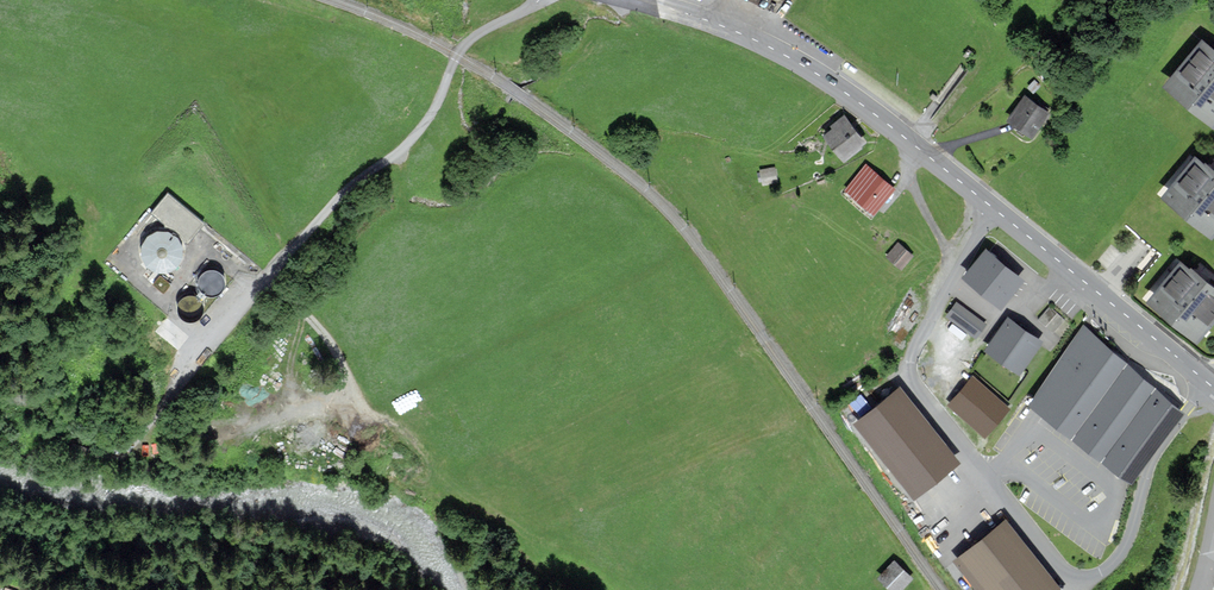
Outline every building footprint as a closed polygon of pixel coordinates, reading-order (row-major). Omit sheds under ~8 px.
[(1201,37),(1165,83),(1213,122),(1213,121),(1213,47),(1201,37)] [(1048,111),(1026,95),(1009,118),(1031,134),(1048,111)] [(843,158),(865,142),(845,115),(832,124),(834,128),(825,134),(843,158)] [(1195,154),(1163,193),(1212,232),(1213,230),(1213,170),(1195,154)] [(759,167),(762,182),(778,179),(776,164),(759,167)] [(893,187),(865,165),(846,188),(874,210),(893,187)] [(202,223),(168,196),(154,213),(188,241),(202,223)] [(140,243),(140,251),(143,258),(148,264),(156,267),(164,268),(171,265),(177,259),(180,252),(181,244),(178,236),(172,230),(165,227),(157,227),(149,230),(143,235),(140,243)] [(911,254),(898,243),(888,255),(901,266),(911,254)] [(1022,277),(986,248),(964,274),(1001,303),(1022,277)] [(1148,297),(1197,337),(1213,317),(1213,287),(1181,259),(1148,297)] [(221,286),(223,280),(222,275),(219,270),(214,267),(208,266),(203,268),(198,272),(196,278),(197,283),(200,288),(205,292),(211,292),(217,290),(221,286)] [(176,300),(175,306),(176,312),(180,316),(186,319),(191,318),(197,316),(200,311),(201,305),(200,300),(196,295),(191,293),(185,293),(180,296),(176,300)] [(986,324),(956,301),(946,315),(976,337),(986,324)] [(1053,328),(1063,316),(1050,304),(1039,317),(1053,328)] [(1039,340),(1007,320),(990,348),(1021,368),(1039,340)] [(1121,471),(1176,404),(1168,398),(1085,331),(1030,398),(1116,468),(1121,471)] [(956,458),(899,387),(857,420),(914,492),(956,458)] [(1005,526),(959,563),(981,589),(1056,589),(1005,526)] [(894,561),(879,576),(894,589),(898,589),(911,577),(894,561)]
